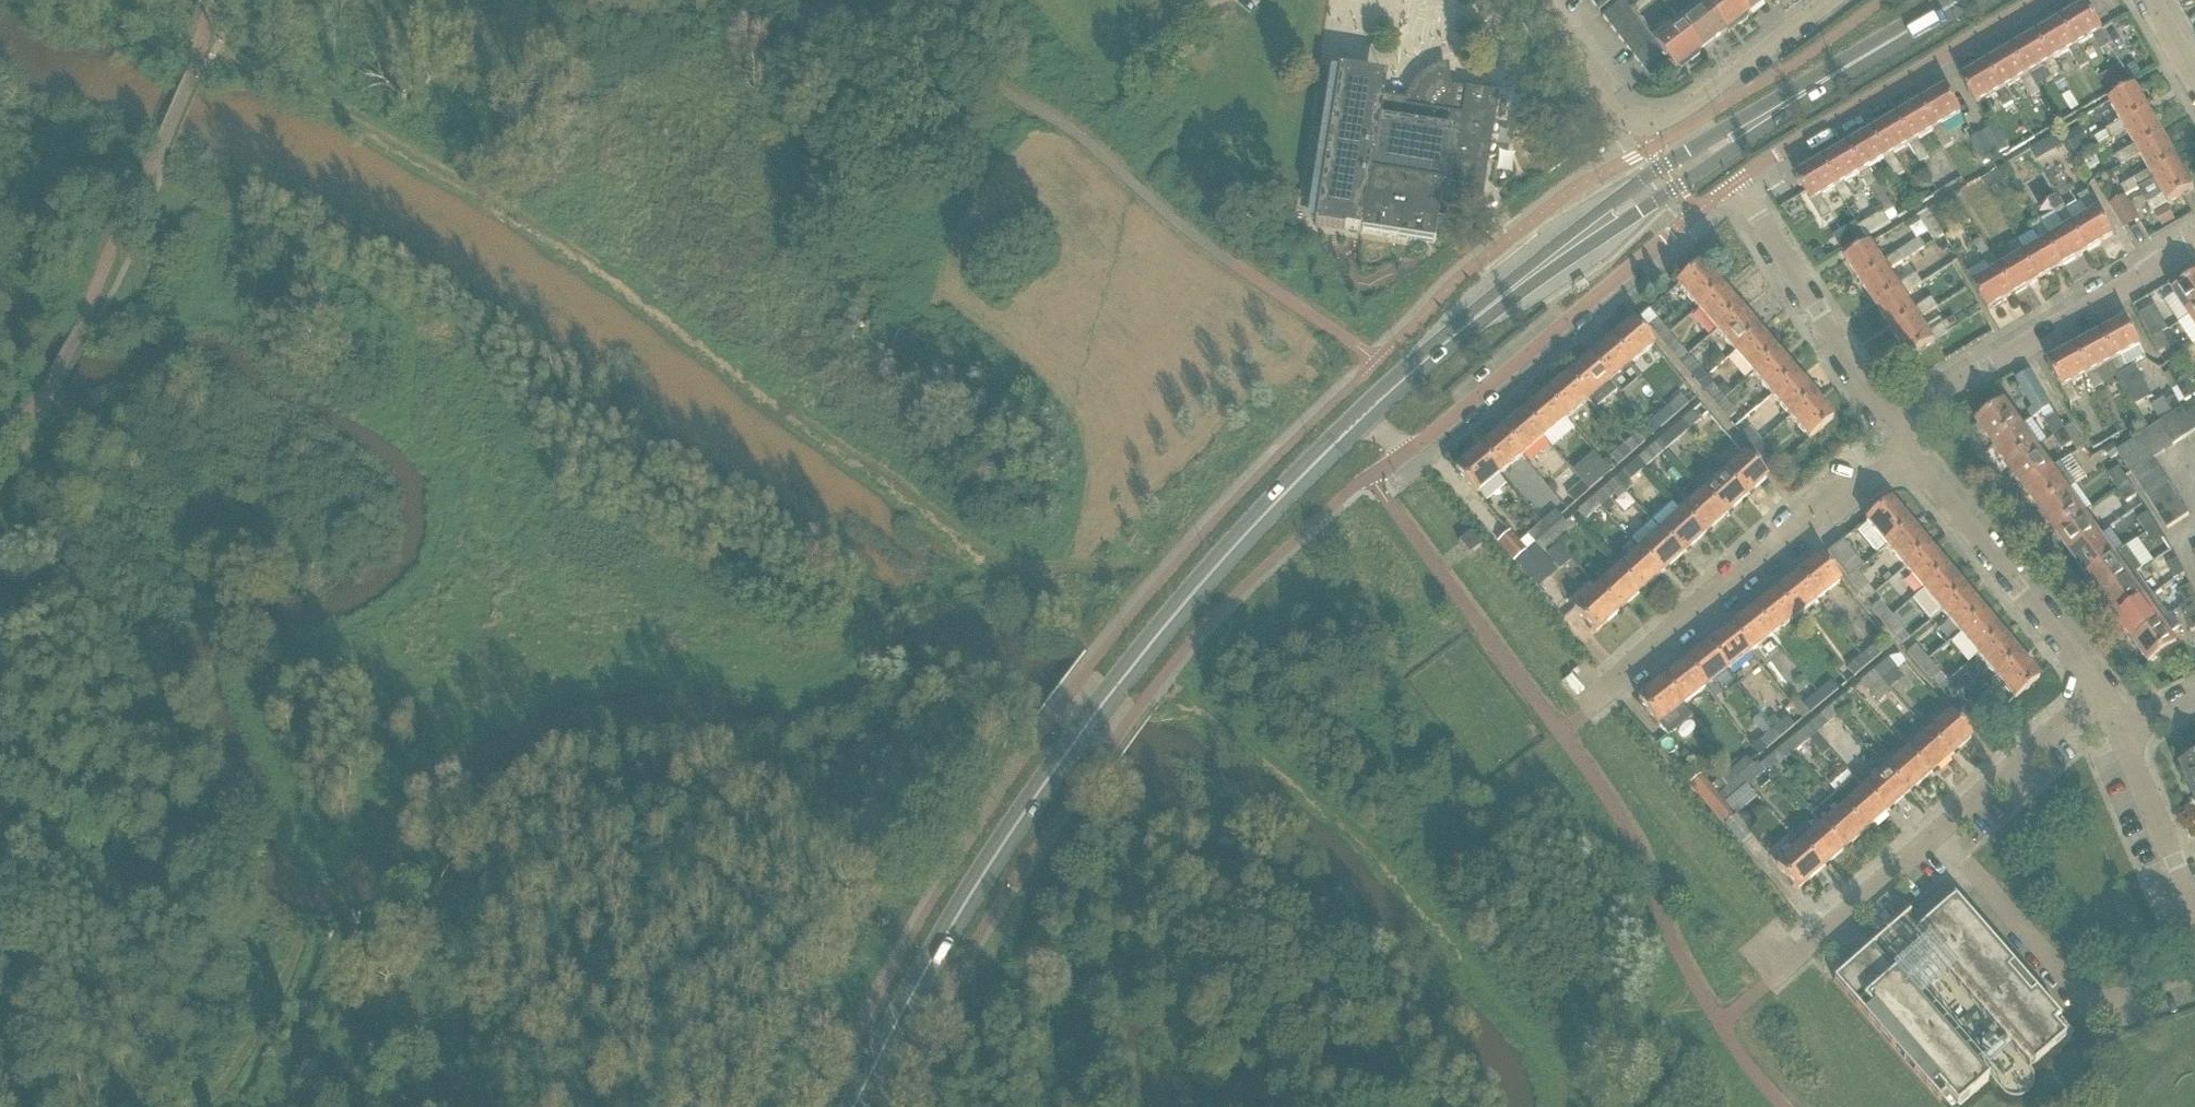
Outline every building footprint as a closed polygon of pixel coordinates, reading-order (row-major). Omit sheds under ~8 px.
[(1590,1),(1598,11),(1613,0),(1592,0),(1590,1)] [(1633,0),(1622,0),(1623,1),(1630,11),(1637,6),(1633,0)] [(1704,5),(1724,31),(1735,23),(1736,24),(1740,24),(1747,19),(1748,15),(1747,13),(1748,12),(1739,0),(1700,0),(1704,5)] [(1748,12),(1764,0),(1739,0),(1748,12)] [(1630,11),(1623,1),(1602,16),(1610,26),(1630,11)] [(1704,5),(1680,24),(1700,50),(1724,31),(1704,5)] [(2087,5),(2061,21),(2076,46),(2078,45),(2093,36),(2101,50),(2110,45),(2087,5)] [(1630,11),(1610,26),(1618,37),(1638,21),(1630,11)] [(1646,31),(1638,21),(1618,37),(1626,47),(1646,31)] [(2061,21),(2037,35),(2052,61),(2054,59),(2070,50),(2080,68),(2089,63),(2078,45),(2076,46),(2061,21)] [(1700,50),(1680,24),(1655,43),(1661,51),(1675,69),(1686,60),(1687,61),(1692,61),(1699,56),(1700,52),(1699,50),(1700,50)] [(1654,41),(1646,31),(1626,47),(1633,57),(1654,41)] [(2037,35),(2012,50),(2027,75),(2029,74),(2045,65),(2053,79),(2060,75),(2062,74),(2054,59),(2052,61),(2037,35)] [(1661,51),(1655,43),(1654,41),(1633,57),(1641,67),(1661,51)] [(2012,50),(1987,64),(2002,90),(2005,88),(2020,79),(2031,98),(2041,93),(2029,74),(2027,75),(2012,50)] [(2135,63),(2126,69),(2131,78),(2140,72),(2135,63)] [(2002,90),(1987,64),(1962,79),(1977,105),(1996,93),(2004,108),(2014,102),(2005,88),(2002,90)] [(2128,84),(2118,67),(2100,77),(2109,95),(2128,84)] [(1315,222),(1315,226),(1344,230),(1345,228),(1362,231),(1361,233),(1434,244),(1438,220),(1441,196),(1453,198),(1482,203),(1499,94),(1465,89),(1464,98),(1448,96),(1440,74),(1434,77),(1428,81),(1423,85),(1419,90),(1416,96),(1413,102),(1405,101),(1373,96),(1374,88),(1367,87),(1369,73),(1339,69),(1339,72),(1315,222)] [(2060,75),(2053,79),(2061,91),(2069,86),(2062,74),(2060,75)] [(2121,121),(2106,129),(2111,138),(2126,130),(2124,127),(2150,112),(2136,87),(2110,102),(2121,121)] [(1943,125),(1961,114),(1946,88),(1921,103),(1936,129),(1934,130),(1945,149),(1954,144),(1943,125)] [(1921,103),(1896,118),(1911,143),(1909,144),(1921,164),(1929,159),(1918,139),(1934,130),(1936,129),(1921,103)] [(2135,146),(2120,154),(2116,156),(2122,166),(2140,155),(2138,152),(2164,137),(2150,112),(2124,127),(2126,130),(2135,146)] [(1911,143),(1896,118),(1871,132),(1886,158),(1885,159),(1896,178),(1905,173),(1894,154),(1909,144),(1911,143)] [(1983,132),(1996,156),(2009,149),(1996,125),(1983,132)] [(2080,127),(2065,136),(2073,150),(2089,141),(2080,127)] [(1886,158),(1871,132),(1847,147),(1862,172),(1860,173),(1885,215),(1894,210),(1869,168),(1885,159),(1886,158)] [(1996,156),(1983,132),(1971,139),(1984,163),(1996,156)] [(2057,134),(2048,139),(2055,150),(2063,145),(2057,134)] [(2138,152),(2140,155),(2149,170),(2135,179),(2140,188),(2154,180),(2153,177),(2179,162),(2164,137),(2138,152)] [(1862,172),(1847,147),(1822,161),(1837,187),(1836,188),(1844,202),(1853,197),(1845,182),(1860,173),(1862,172)] [(1837,187),(1822,161),(1796,176),(1822,221),(1832,215),(1821,197),(1836,188),(1837,187)] [(2144,186),(2140,188),(2149,203),(2154,212),(2194,189),(2179,162),(2153,177),(2154,180),(2144,186)] [(2001,169),(1983,180),(1989,191),(1989,192),(2008,181),(2001,169)] [(2090,216),(2075,225),(2072,226),(2087,252),(2114,236),(2088,192),(2079,197),(2090,216)] [(2125,197),(2111,205),(2125,228),(2139,220),(2125,197)] [(2065,230),(2050,239),(2048,241),(2063,266),(2087,252),(2072,226),(2075,225),(2064,206),(2055,212),(2065,230)] [(1930,212),(1920,219),(1933,241),(1944,235),(1930,212)] [(2041,245),(2026,254),(2023,255),(2038,281),(2063,266),(2048,241),(2050,239),(2039,221),(2030,226),(2041,245)] [(1883,262),(1871,244),(1846,260),(1862,284),(1887,268),(1888,271),(1925,248),(1919,239),(1883,262)] [(1999,250),(1993,254),(1991,255),(2000,269),(1999,270),(2014,295),(2038,281),(2023,255),(2026,254),(2017,239),(2008,245),(2017,259),(2007,265),(1999,250)] [(1821,248),(1813,254),(1818,262),(1826,257),(1821,248)] [(1993,274),(1974,285),(1989,310),(2014,295),(1999,270),(2000,269),(1991,255),(1984,259),(1986,262),(1993,274)] [(1697,308),(1721,287),(1701,264),(1677,285),(1697,308)] [(1899,286),(1888,271),(1887,268),(1862,284),(1877,308),(1902,292),(1904,295),(1922,283),(1917,275),(1899,286)] [(2194,313),(2194,280),(2191,282),(2187,275),(2186,274),(2169,285),(2170,287),(2170,286),(2175,293),(2174,294),(2190,316),(2194,313)] [(1721,287),(1697,308),(1715,329),(1739,309),(1721,287)] [(1902,292),(1877,308),(1893,332),(1918,316),(1919,319),(1937,307),(1932,298),(1914,310),(1904,295),(1902,292)] [(2151,339),(2161,333),(2168,330),(2154,306),(2138,315),(2151,339)] [(1758,330),(1739,309),(1715,329),(1734,351),(1758,330)] [(1918,316),(1893,332),(1910,359),(1949,333),(1943,324),(1929,333),(1919,319),(1918,316)] [(1655,319),(1647,326),(1658,339),(1667,332),(1655,319)] [(2121,357),(2141,346),(2126,320),(2101,334),(2115,360),(2112,362),(2136,405),(2152,397),(2136,368),(2129,371),(2121,357)] [(1633,321),(1610,340),(1630,365),(1653,346),(1644,335),(1645,334),(1643,331),(1642,332),(1633,321)] [(1758,330),(1734,351),(1752,373),(1776,352),(1758,330)] [(1668,332),(1659,339),(1678,361),(1687,354),(1668,332)] [(2169,347),(2161,333),(2151,339),(2159,352),(2169,347)] [(2115,360),(2101,334),(2076,347),(2090,374),(2087,375),(2095,390),(2104,385),(2096,370),(2112,362),(2115,360)] [(1630,365),(1610,340),(1588,359),(1608,383),(1630,365)] [(2090,374),(2076,347),(2048,362),(2070,403),(2080,398),(2072,384),(2087,375),(2090,374)] [(1795,374),(1776,352),(1752,373),(1771,395),(1795,374)] [(1687,354),(1678,361),(1698,384),(1707,377),(1687,354)] [(1608,383),(1588,359),(1566,377),(1586,402),(1587,401),(1595,410),(1616,393),(1608,383)] [(2181,367),(2171,372),(2164,376),(2172,389),(2188,380),(2181,367)] [(2050,406),(2030,372),(2017,380),(2037,415),(2050,406)] [(1795,374),(1771,395),(1789,416),(1813,396),(1795,374)] [(1566,377),(1544,395),(1564,420),(1586,402),(1566,377)] [(2172,389),(2176,397),(2176,396),(2180,404),(2186,400),(2194,395),(2194,393),(2188,380),(2172,389)] [(1714,405),(1729,393),(1723,386),(1717,390),(1712,384),(1703,392),(1714,405)] [(1729,393),(1714,405),(1727,421),(1736,413),(1733,408),(1748,395),(1740,386),(1730,394),(1729,393)] [(1544,395),(1522,414),(1542,438),(1564,420),(1544,395)] [(1681,396),(1666,408),(1674,417),(1689,404),(1681,396)] [(1833,418),(1813,396),(1789,416),(1809,439),(1819,430),(1820,431),(1823,428),(1823,427),(1833,418)] [(2176,396),(2176,397),(2166,402),(2164,397),(2151,405),(2161,422),(2171,416),(2182,408),(2179,404),(2180,404),(2176,396)] [(2021,426),(2006,404),(1978,424),(1994,446),(2021,426)] [(1666,408),(1645,427),(1652,436),(1674,417),(1666,408)] [(2182,408),(2171,416),(2185,438),(2194,431),(2194,430),(2186,416),(2187,416),(2182,408)] [(2187,416),(2186,416),(2194,430),(2194,410),(2187,416)] [(1677,424),(1685,433),(1700,420),(1692,411),(1677,424)] [(1522,414),(1500,432),(1520,456),(1542,438),(1522,414)] [(2054,436),(2064,430),(2056,416),(2046,422),(2054,436)] [(2171,416),(2161,422),(2159,423),(2174,445),(2185,438),(2171,416)] [(2138,438),(2148,431),(2150,429),(2144,420),(2132,428),(2138,438)] [(2150,429),(2148,431),(2163,453),(2174,445),(2159,423),(2150,429)] [(1685,433),(1677,424),(1656,443),(1664,452),(1685,433)] [(2037,448),(2021,426),(1994,446),(2009,468),(2037,448)] [(1625,445),(1623,446),(1631,455),(1652,436),(1645,427),(1634,436),(1625,445)] [(1752,448),(1760,441),(1749,428),(1741,436),(1752,448)] [(2064,430),(2054,436),(2062,450),(2072,444),(2064,430)] [(2148,431),(2138,438),(2137,438),(2152,460),(2153,459),(2163,453),(2148,431)] [(1520,456),(1500,432),(1478,450),(1498,475),(1520,456)] [(2137,438),(2117,452),(2119,455),(2138,485),(2160,470),(2153,459),(2152,460),(2137,438)] [(1773,456),(1760,441),(1752,448),(1765,463),(1773,456)] [(1664,452),(1656,443),(1634,462),(1642,470),(1664,452)] [(2119,455),(2117,452),(2113,445),(2105,451),(2111,460),(2119,455)] [(1631,455),(1623,446),(1610,458),(1617,466),(1631,455)] [(2037,448),(2009,468),(2025,490),(2052,470),(2037,448)] [(1498,475),(1478,450),(1455,469),(1476,494),(1498,475)] [(1594,454),(1572,473),(1581,483),(1589,491),(1610,473),(1594,454)] [(1754,465),(1745,454),(1722,474),(1744,498),(1766,478),(1757,468),(1758,467),(1755,464),(1754,465)] [(1634,462),(1613,481),(1621,489),(1642,470),(1634,462)] [(2060,464),(2052,470),(2025,490),(2040,511),(2068,492),(2068,491),(2076,486),(2060,464)] [(2118,489),(2128,482),(2119,469),(2109,475),(2118,489)] [(2160,470),(2138,485),(2146,496),(2167,481),(2160,470)] [(1722,474),(1701,493),(1723,517),(1744,498),(1722,474)] [(1613,481),(1591,500),(1599,508),(1621,489),(1613,481)] [(2174,492),(2167,481),(2146,496),(2153,507),(2174,492)] [(2128,482),(2118,489),(2127,502),(2137,496),(2128,482)] [(1581,483),(1567,495),(1575,503),(1589,491),(1581,483)] [(2083,513),(2068,492),(2040,511),(2056,533),(2083,513)] [(2174,492),(2153,507),(2160,518),(2182,503),(2174,492)] [(1701,493),(1680,513),(1702,537),(1723,517),(1701,493)] [(1599,508),(1591,500),(1579,510),(1587,519),(1599,508)] [(1885,545),(1910,525),(1891,502),(1866,522),(1885,545)] [(2182,503),(2160,518),(2167,529),(2189,515),(2182,503)] [(1555,511),(1538,526),(1546,534),(1562,520),(1555,511)] [(1702,537),(1680,513),(1659,532),(1681,556),(1702,537)] [(2083,513),(2056,533),(2071,555),(2099,535),(2083,513)] [(2147,533),(2157,527),(2148,514),(2138,520),(2147,533)] [(1570,528),(1562,520),(1546,534),(1553,543),(1570,528)] [(1928,546),(1910,525),(1885,545),(1904,567),(1928,546)] [(1546,534),(1538,526),(1527,535),(1535,544),(1546,534)] [(2164,538),(2157,527),(2147,533),(2154,545),(2164,538)] [(1510,531),(1509,532),(1497,542),(1512,561),(1525,550),(1510,531)] [(1471,532),(1459,541),(1469,554),(1481,545),(1471,532)] [(1659,532),(1638,551),(1660,575),(1681,556),(1659,532)] [(1546,534),(1535,544),(1541,551),(1542,553),(1553,543),(1546,534)] [(2099,535),(2071,555),(2087,576),(2114,556),(2099,535)] [(1846,578),(1862,565),(1842,541),(1828,552),(1846,578)] [(1534,544),(1515,561),(1532,581),(1552,565),(1534,544)] [(1558,545),(1547,554),(1560,570),(1571,560),(1558,545)] [(1928,546),(1904,567),(1922,589),(1946,568),(1928,546)] [(2126,548),(2114,556),(2087,576),(2102,598),(2130,578),(2129,578),(2141,570),(2126,548)] [(1660,575),(1638,551),(1617,570),(1638,594),(1660,575)] [(1820,557),(1797,576),(1816,601),(1840,582),(1831,571),(1832,570),(1830,567),(1829,568),(1820,557)] [(2168,565),(2175,580),(2185,575),(2178,560),(2168,565)] [(1863,565),(1862,565),(1846,578),(1859,594),(1869,585),(1856,570),(1863,565)] [(1965,590),(1946,568),(1922,589),(1940,611),(1965,590)] [(1617,570),(1596,590),(1617,613),(1638,594),(1617,570)] [(2130,578),(2102,598),(2118,620),(2145,600),(2152,595),(2137,573),(2130,578)] [(1816,601),(1797,576),(1774,593),(1794,618),(1816,601)] [(2194,601),(2194,596),(2191,586),(2180,591),(2186,605),(2194,601)] [(1617,613),(1596,590),(1574,610),(1595,633),(1617,613)] [(1983,612),(1965,590),(1940,611),(1959,633),(1983,612)] [(1794,618),(1774,593),(1752,611),(1771,636),(1794,618)] [(2161,622),(2145,600),(2118,620),(2133,641),(2161,622)] [(1882,622),(1891,615),(1880,601),(1871,608),(1882,622)] [(2186,605),(2180,608),(2192,633),(2194,631),(2194,601),(2186,605)] [(1771,636),(1752,611),(1729,628),(1749,654),(1771,636)] [(1983,612),(1959,633),(1977,654),(2001,634),(1983,612)] [(1891,615),(1882,622),(1894,638),(1904,630),(1891,615)] [(2171,615),(2161,622),(2133,641),(2149,664),(2177,644),(2170,634),(2180,627),(2171,615)] [(1729,628),(1707,646),(1726,671),(1749,654),(1729,628)] [(2020,656),(2001,634),(1977,654),(1995,676),(2020,656)] [(1860,657),(1868,666),(1882,654),(1874,645),(1860,657)] [(1927,659),(1915,645),(1907,652),(1919,666),(1927,659)] [(1726,671),(1707,646),(1684,664),(1704,689),(1726,671)] [(2020,656),(1995,676),(2014,699),(2025,690),(2026,691),(2029,688),(2028,687),(2039,679),(2020,656)] [(1868,666),(1860,657),(1847,669),(1854,677),(1868,666)] [(1888,659),(1873,671),(1881,681),(1896,668),(1888,659)] [(1940,674),(1927,659),(1919,666),(1932,681),(1940,674)] [(1684,664),(1662,681),(1681,707),(1704,689),(1684,664)] [(1860,682),(1868,692),(1881,681),(1873,671),(1860,682)] [(1681,707),(1662,681),(1638,700),(1658,725),(1681,707)] [(1816,694),(1824,702),(1839,689),(1831,681),(1816,694)] [(1965,701),(1947,682),(1939,689),(1957,709),(1965,701)] [(1824,702),(1816,694),(1803,706),(1811,714),(1824,702)] [(1829,708),(1836,717),(1852,704),(1845,696),(1829,708)] [(1978,716),(1965,701),(1957,709),(1970,723),(1978,716)] [(1814,721),(1821,730),(1836,717),(1829,708),(1814,721)] [(1949,713),(1927,733),(1949,758),(1971,738),(1962,727),(1963,727),(1960,723),(1959,724),(1949,713)] [(1779,724),(1772,729),(1780,739),(1795,726),(1787,717),(1779,724)] [(1766,750),(1780,739),(1772,729),(1759,741),(1766,750)] [(1785,745),(1792,753),(1808,741),(1800,732),(1785,745)] [(1949,758),(1927,733),(1905,752),(1927,776),(1949,758)] [(1814,735),(1809,739),(1820,753),(1826,749),(1814,735)] [(1785,745),(1763,763),(1770,771),(1792,753),(1785,745)] [(1905,752),(1884,771),(1906,795),(1927,776),(1905,752)] [(1746,756),(1731,769),(1738,779),(1754,766),(1746,756)] [(2183,766),(2194,794),(2194,761),(2183,766)] [(1738,779),(1746,788),(1761,775),(1756,768),(1754,766),(1738,779)] [(1738,779),(1731,769),(1718,780),(1725,789),(1738,779)] [(1884,771),(1863,790),(1884,814),(1906,795),(1884,771)] [(1707,804),(1718,795),(1701,775),(1690,784),(1707,804)] [(1738,779),(1725,789),(1733,798),(1746,788),(1738,779)] [(1843,807),(1841,809),(1863,833),(1884,814),(1863,790),(1843,807)] [(1718,795),(1707,804),(1724,824),(1735,815),(1718,795)] [(1810,816),(1820,828),(1841,852),(1863,833),(1841,809),(1831,797),(1810,816)] [(1841,852),(1820,828),(1798,847),(1820,871),(1841,852)] [(1798,847),(1793,852),(1776,866),(1797,890),(1820,871),(1798,847)] [(1834,981),(1940,1102),(1941,1101),(1940,1100),(1945,1095),(1955,1106),(1959,1106),(1988,1081),(1987,1081),(1991,1077),(2003,1091),(2005,1093),(2008,1095),(2010,1096),(2013,1096),(2015,1096),(2017,1096),(2020,1096),(2023,1095),(2025,1094),(2026,1093),(2027,1092),(2029,1091),(2030,1089),(2031,1088),(2032,1086),(2033,1084),(2034,1083),(2034,1081),(2034,1078),(2034,1076),(2033,1073),(2033,1072),(2032,1070),(2031,1068),(2030,1067),(2033,1064),(2034,1064),(2065,1036),(2054,1023),(2059,1019),(2060,1020),(2061,1019),(1954,897),(1953,898),(1954,899),(1917,931),(1918,931),(1914,935),(1903,922),(1910,916),(1909,915),(1834,981)]
